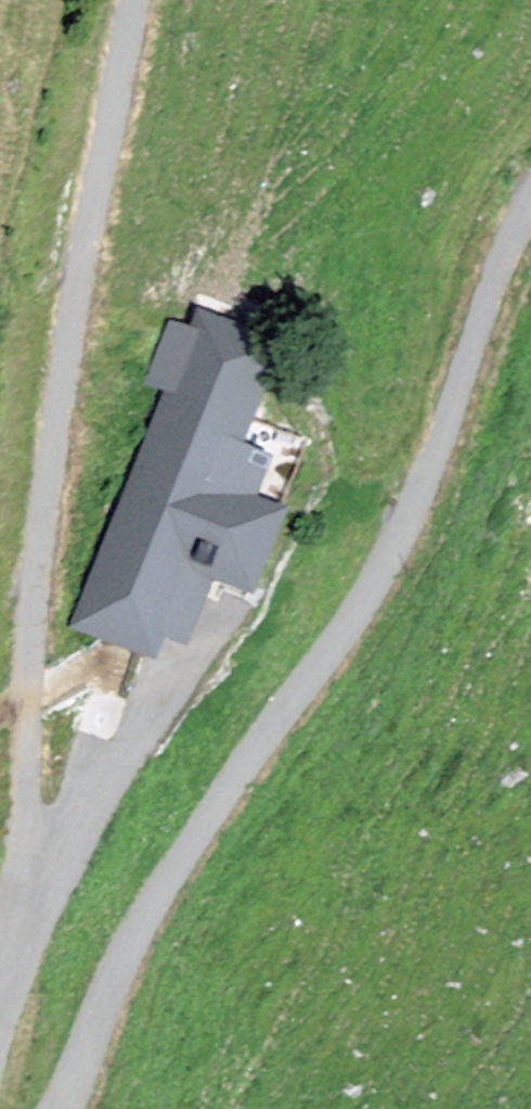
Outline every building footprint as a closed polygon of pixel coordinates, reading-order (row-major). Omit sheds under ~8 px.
[(282,346),(202,316),(79,637),(159,668),(193,579),(251,601),(283,517),(252,506),(269,460),(242,450),(282,346)]
